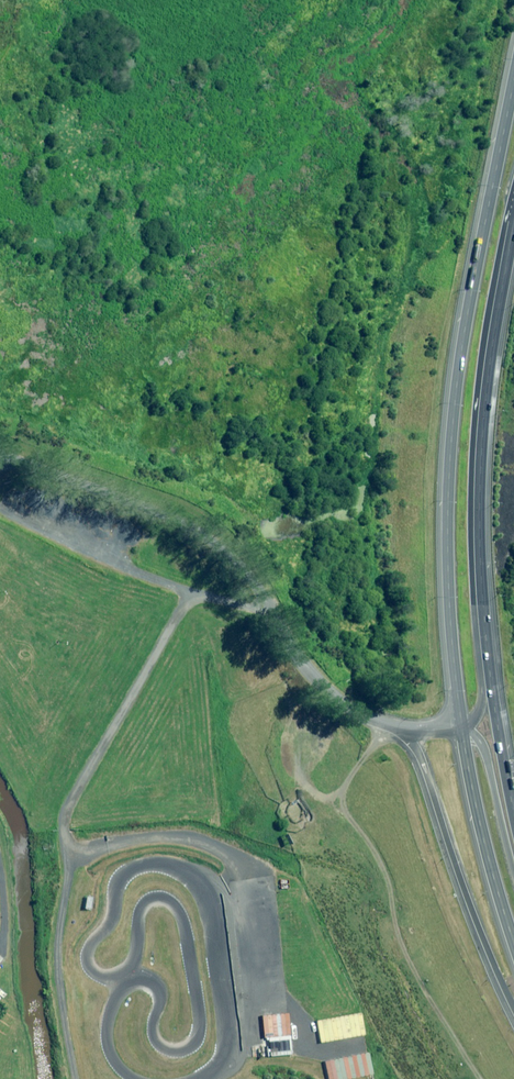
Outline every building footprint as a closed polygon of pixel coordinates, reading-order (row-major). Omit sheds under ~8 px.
[(94,897),(88,896),(85,909),(92,910),(94,897)]
